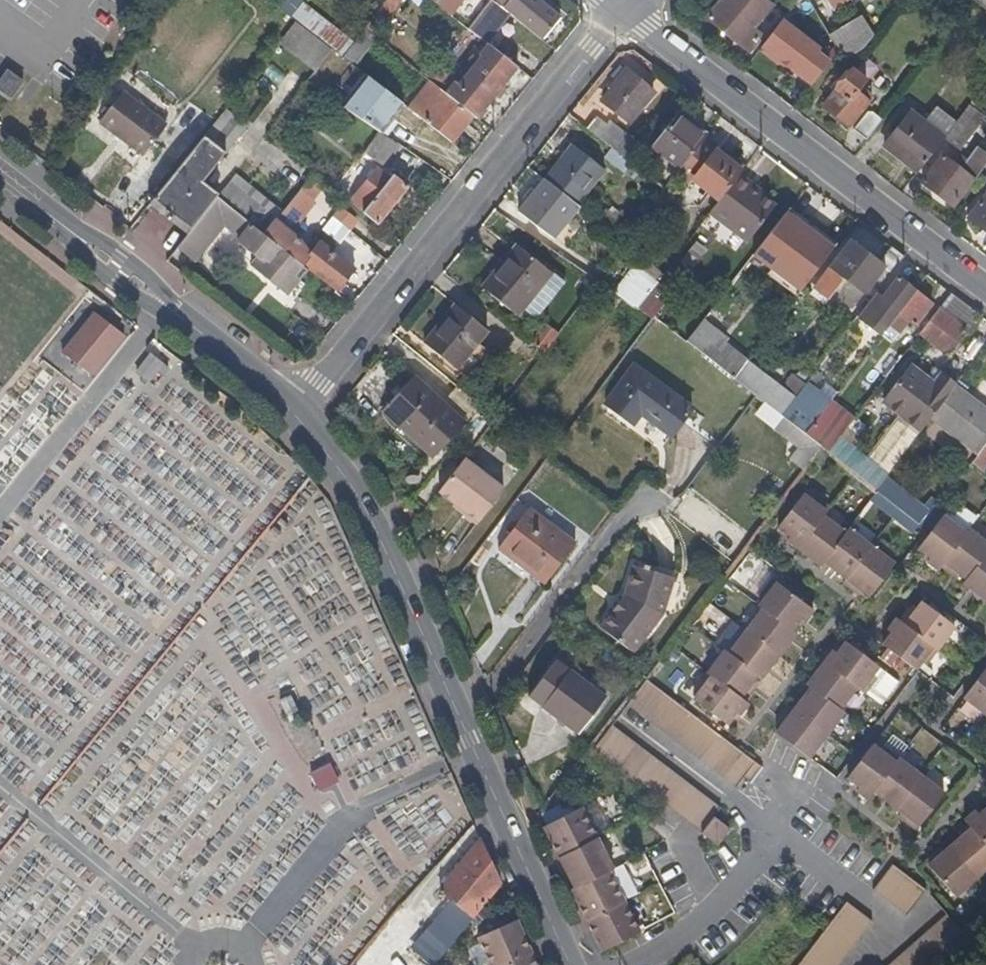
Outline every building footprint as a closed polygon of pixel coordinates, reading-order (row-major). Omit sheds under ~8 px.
[(304,0),(287,0),(282,7),(292,15),(296,11),(304,0)] [(309,0),(304,0),(296,11),(320,31),(331,17),(309,0)] [(401,0),(385,0),(363,28),(374,35),(401,0)] [(436,3),(437,4),(452,16),(464,0),(438,0),(436,3)] [(508,13),(504,10),(492,0),(491,0),(470,27),(469,29),(473,32),(485,42),(508,13)] [(512,0),(492,0),(504,10),(506,8),(512,0)] [(537,0),(512,0),(506,8),(531,28),(537,20),(550,29),(559,18),(537,0)] [(769,3),(764,0),(719,0),(705,18),(747,50),(761,32),(752,25),(769,3)] [(816,11),(809,0),(801,0),(799,1),(808,17),(818,33),(831,54),(838,49),(830,35),(816,11)] [(832,10),(848,0),(826,0),(832,10)] [(985,9),(985,0),(973,0),(985,9)] [(862,49),(874,34),(861,15),(830,35),(838,49),(843,59),(862,49)] [(344,52),(355,37),(331,17),(320,31),(344,52)] [(282,45),(301,22),(296,18),(277,41),(282,45)] [(818,49),(820,46),(782,18),(762,46),(811,83),(831,59),(818,49)] [(550,29),(537,20),(531,28),(543,38),(550,29)] [(331,46),(301,22),(282,45),(315,70),(331,49),(330,48),(330,47),(330,46),(331,46)] [(469,37),(473,32),(469,29),(465,33),(469,37)] [(478,118),(518,68),(488,45),(479,56),(482,58),(460,86),(421,55),(413,66),(429,79),(473,114),(478,118)] [(849,125),(868,101),(856,91),(866,78),(852,67),(842,79),(823,105),(849,125)] [(655,90),(628,68),(618,83),(613,89),(609,97),(604,103),(630,122),(655,90)] [(24,83),(8,72),(0,83),(0,91),(12,100),(24,83)] [(380,131),(401,101),(369,76),(347,107),(372,125),(376,128),(380,131)] [(473,114),(429,79),(408,106),(452,141),(473,114)] [(168,126),(124,93),(101,122),(146,156),(168,126)] [(958,148),(984,114),(969,102),(953,122),(942,137),(958,148)] [(158,203),(230,112),(225,108),(153,199),(158,203)] [(865,139),(881,118),(872,110),(866,110),(853,129),(865,139)] [(917,170),(942,137),(909,111),(883,145),(917,170)] [(202,181),(235,138),(245,124),(230,112),(158,203),(175,217),(202,181)] [(681,167),(706,135),(678,114),(654,146),(681,167)] [(636,144),(610,124),(608,127),(594,116),(586,126),(614,147),(626,156),(636,144)] [(385,168),(402,146),(380,131),(376,128),(360,148),(385,168)] [(717,150),(720,146),(706,135),(681,167),(677,172),(691,183),(694,179),(717,150)] [(577,204),(608,164),(577,141),(546,180),(577,204)] [(985,159),(985,151),(975,143),(962,159),(955,154),(951,160),(943,154),(922,181),(953,204),(985,159)] [(638,166),(627,157),(626,156),(614,147),(608,156),(631,174),(638,166)] [(741,172),(742,170),(717,150),(694,179),(720,198),(741,172)] [(666,187),(638,166),(631,174),(659,197),(666,187)] [(394,176),(398,172),(392,167),(388,172),(392,176),(393,175),(394,176)] [(387,182),(391,178),(379,168),(375,173),(385,182),(387,182)] [(313,170),(280,212),(296,224),(329,183),(313,170)] [(750,238),(775,204),(763,195),(750,185),(754,181),(741,172),(720,198),(712,209),(750,238)] [(372,198),(385,182),(375,173),(373,173),(360,189),(372,198)] [(377,223),(407,186),(402,182),(394,176),(393,175),(392,176),(391,178),(387,182),(385,182),(372,198),(362,210),(376,222),(377,223)] [(550,238),(577,204),(546,180),(544,179),(535,191),(518,212),(550,238)] [(191,229),(217,196),(219,194),(202,181),(175,217),(191,229)] [(767,191),(754,181),(750,185),(763,195),(767,191)] [(266,212),(228,182),(219,194),(217,196),(255,226),(266,212)] [(362,210),(372,198),(360,189),(351,201),(362,210)] [(966,216),(971,220),(985,232),(985,191),(966,216)] [(255,226),(217,196),(191,229),(176,248),(194,263),(224,225),(241,238),(238,243),(257,259),(251,268),(286,297),(307,269),(303,265),(264,233),(255,226)] [(361,240),(376,222),(362,210),(351,201),(346,198),(342,203),(331,215),(333,216),(334,217),(353,233),(361,240)] [(837,242),(812,222),(790,205),(786,210),(807,227),(834,247),(837,242)] [(618,222),(604,211),(602,213),(592,206),(587,212),(591,215),(597,219),(610,230),(618,222)] [(814,272),(834,247),(807,227),(786,210),(754,252),(771,265),(801,289),(814,272)] [(264,233),(275,219),(266,212),(255,226),(264,233)] [(597,219),(591,215),(588,219),(593,224),(597,219)] [(343,247),(353,233),(334,217),(323,232),(343,247)] [(309,246),(275,219),(264,233),(303,265),(304,264),(322,243),(316,239),(312,243),(309,246)] [(891,270),(880,262),(850,239),(819,278),(834,289),(845,277),(871,297),(875,292),(891,270)] [(337,289),(355,269),(322,243),(304,264),(337,289)] [(516,315),(551,272),(517,245),(482,288),(516,315)] [(891,270),(903,255),(892,247),(880,262),(891,270)] [(801,289),(771,265),(767,272),(797,294),(801,289)] [(637,306),(663,272),(658,268),(646,271),(626,298),(628,300),(637,306)] [(888,324),(915,289),(897,275),(881,296),(874,306),(876,307),(865,322),(881,334),(888,324)] [(718,317),(737,292),(728,286),(709,310),(718,317)] [(618,313),(627,301),(609,288),(599,301),(618,313)] [(916,324),(932,302),(915,289),(888,324),(899,333),(909,319),(916,324)] [(865,322),(876,307),(874,306),(881,296),(875,292),(871,297),(857,316),(865,322)] [(479,341),(489,329),(457,303),(426,342),(440,353),(436,356),(471,384),(496,354),(479,341)] [(948,354),(967,330),(939,307),(920,332),(948,354)] [(749,357),(716,332),(718,329),(703,317),(686,338),(711,359),(734,377),(749,357)] [(886,378),(902,356),(890,347),(874,369),(886,378)] [(776,366),(769,361),(766,366),(772,371),(776,366)] [(691,406),(633,363),(618,384),(604,402),(633,424),(642,412),(671,433),(691,406)] [(930,418),(956,384),(942,373),(934,383),(911,365),(884,399),(922,428),(930,418)] [(465,422),(415,375),(383,409),(401,426),(435,456),(465,422)] [(806,432),(830,401),(836,393),(826,385),(819,393),(806,383),(800,390),(792,401),(787,409),(783,413),(806,432)] [(956,384),(930,418),(945,430),(977,455),(985,444),(985,408),(956,384)] [(792,401),(781,393),(776,400),(787,409),(792,401)] [(830,450),(853,419),(830,401),(806,432),(830,450)] [(805,434),(782,415),(775,423),(804,445),(810,438),(805,434)] [(809,463),(822,447),(810,438),(804,445),(798,454),(809,463)] [(977,455),(972,462),(983,471),(985,467),(985,444),(977,455)] [(503,489),(462,459),(451,473),(438,491),(455,505),(457,503),(466,510),(463,515),(476,525),(503,489)] [(931,510),(896,482),(885,496),(920,524),(931,510)] [(822,516),(829,507),(817,498),(811,499),(804,493),(778,527),(791,535),(788,539),(800,547),(822,516)] [(544,584),(574,544),(527,509),(498,548),(544,584)] [(942,564),(971,526),(956,516),(953,519),(947,514),(921,548),(932,556),(929,560),(939,567),(942,564)] [(846,533),(822,516),(800,547),(823,565),(825,562),(846,533)] [(971,526),(942,564),(953,572),(956,568),(968,577),(985,554),(985,538),(971,526)] [(848,579),(874,544),(851,527),(846,533),(825,562),(848,579)] [(870,596),(897,562),(874,544),(848,579),(845,583),(857,592),(860,589),(870,596)] [(968,577),(965,581),(985,597),(985,554),(968,577)] [(663,612),(668,595),(674,576),(649,569),(650,565),(641,563),(640,566),(634,565),(624,593),(621,597),(622,599),(623,602),(618,608),(615,609),(613,608),(599,626),(634,652),(663,612)] [(813,610),(772,580),(762,592),(766,596),(760,604),(762,606),(792,629),(800,617),(805,620),(813,610)] [(618,608),(623,602),(622,599),(621,597),(613,608),(615,609),(618,608)] [(937,649),(955,626),(922,602),(915,613),(911,611),(902,622),(937,649)] [(796,632),(792,629),(762,606),(745,629),(778,655),(796,632)] [(937,649),(902,622),(898,619),(889,631),(893,634),(884,645),(917,670),(923,663),(926,665),(937,649)] [(778,655),(745,629),(728,651),(757,673),(762,676),(778,655)] [(879,667),(846,642),(838,653),(834,650),(824,662),(859,689),(865,693),(875,679),(872,677),(879,667)] [(749,685),(757,673),(728,651),(724,648),(706,672),(744,700),(753,688),(749,685)] [(577,732),(604,696),(558,661),(530,697),(541,705),(544,707),(577,732)] [(859,689),(824,662),(807,686),(811,689),(841,711),(859,689)] [(965,697),(985,713),(985,668),(965,697)] [(744,700),(706,672),(695,687),(699,690),(693,697),(727,722),(735,711),(739,714),(747,702),(744,700)] [(637,709),(655,684),(647,678),(628,703),(637,709)] [(648,717),(666,693),(660,688),(655,684),(637,709),(648,717)] [(844,714),(841,711),(811,689),(794,711),(827,736),(844,714)] [(659,725),(677,700),(666,693),(648,717),(656,723),(659,725)] [(670,734),(688,708),(684,705),(677,700),(659,725),(670,734)] [(681,742),(699,717),(688,708),(670,734),(681,742)] [(810,758),(827,736),(794,711),(790,708),(783,719),(787,722),(778,734),(810,758)] [(692,751),(710,725),(699,717),(681,742),(692,751)] [(601,755),(620,731),(611,724),(593,749),(601,755)] [(703,759),(721,734),(710,725),(692,751),(703,759)] [(613,764),(632,740),(620,731),(601,755),(613,764)] [(714,767),(732,742),(730,740),(721,734),(703,759),(714,767)] [(623,772),(642,748),(632,740),(613,764),(623,772)] [(725,775),(743,750),(732,742),(714,767),(725,775)] [(877,792),(902,759),(887,747),(884,750),(877,745),(852,778),(864,786),(861,789),(873,798),(877,792)] [(635,781),(653,756),(642,748),(623,772),(635,781)] [(742,775),(754,758),(743,750),(725,775),(735,783),(742,775)] [(647,790),(665,765),(653,756),(635,781),(638,783),(647,790)] [(749,779),(760,763),(754,758),(742,775),(749,779)] [(900,809),(924,776),(902,759),(877,792),(900,809)] [(323,788),(342,776),(334,763),(309,779),(323,788)] [(656,797),(676,774),(665,765),(647,790),(656,797)] [(667,806),(686,782),(676,774),(656,797),(667,806)] [(921,829),(947,792),(924,776),(900,809),(913,818),(910,822),(921,829)] [(677,814),(697,789),(686,782),(667,806),(677,814)] [(688,822),(707,797),(697,789),(677,814),(688,822)] [(712,814),(718,806),(707,797),(688,822),(699,831),(712,814)] [(599,837),(585,806),(547,825),(560,855),(599,837)] [(980,816),(977,812),(968,820),(975,829),(985,841),(985,811),(980,816)] [(714,843),(727,826),(712,814),(699,831),(714,843)] [(975,829),(954,846),(981,877),(985,873),(985,841),(975,829)] [(614,869),(599,837),(560,855),(575,887),(609,872),(614,869)] [(471,917),(499,883),(480,840),(440,890),(454,902),(471,917)] [(981,877),(954,846),(944,855),(941,851),(929,861),(960,895),(981,877)] [(885,900),(904,876),(893,868),(875,892),(885,900)] [(624,904),(609,872),(575,887),(573,889),(588,921),(624,904)] [(897,910),(916,886),(904,876),(885,900),(897,910)] [(908,918),(927,894),(916,886),(897,910),(908,918)] [(473,919),(471,917),(454,902),(433,928),(453,945),(473,919)] [(638,934),(624,904),(588,921),(602,951),(638,934)] [(869,924),(845,905),(838,914),(862,932),(869,924)] [(853,944),(862,932),(838,914),(829,925),(853,944)] [(968,940),(948,917),(938,926),(958,950),(968,940)] [(515,923),(476,942),(488,964),(504,964),(529,954),(515,923)] [(853,944),(829,925),(820,936),(844,955),(853,944)] [(958,950),(938,926),(927,936),(947,960),(958,950)] [(440,959),(453,945),(433,928),(421,943),(440,959)] [(820,936),(812,946),(835,964),(836,964),(844,955),(820,936)] [(927,936),(916,945),(932,964),(940,964),(947,960),(927,936)] [(916,945),(906,954),(915,964),(932,964),(916,945)] [(812,946),(803,957),(813,964),(835,964),(812,946)] [(529,954),(504,964),(535,964),(529,954)] [(906,954),(896,962),(899,964),(915,964),(906,954)] [(803,957),(796,964),(813,964),(803,957)]
